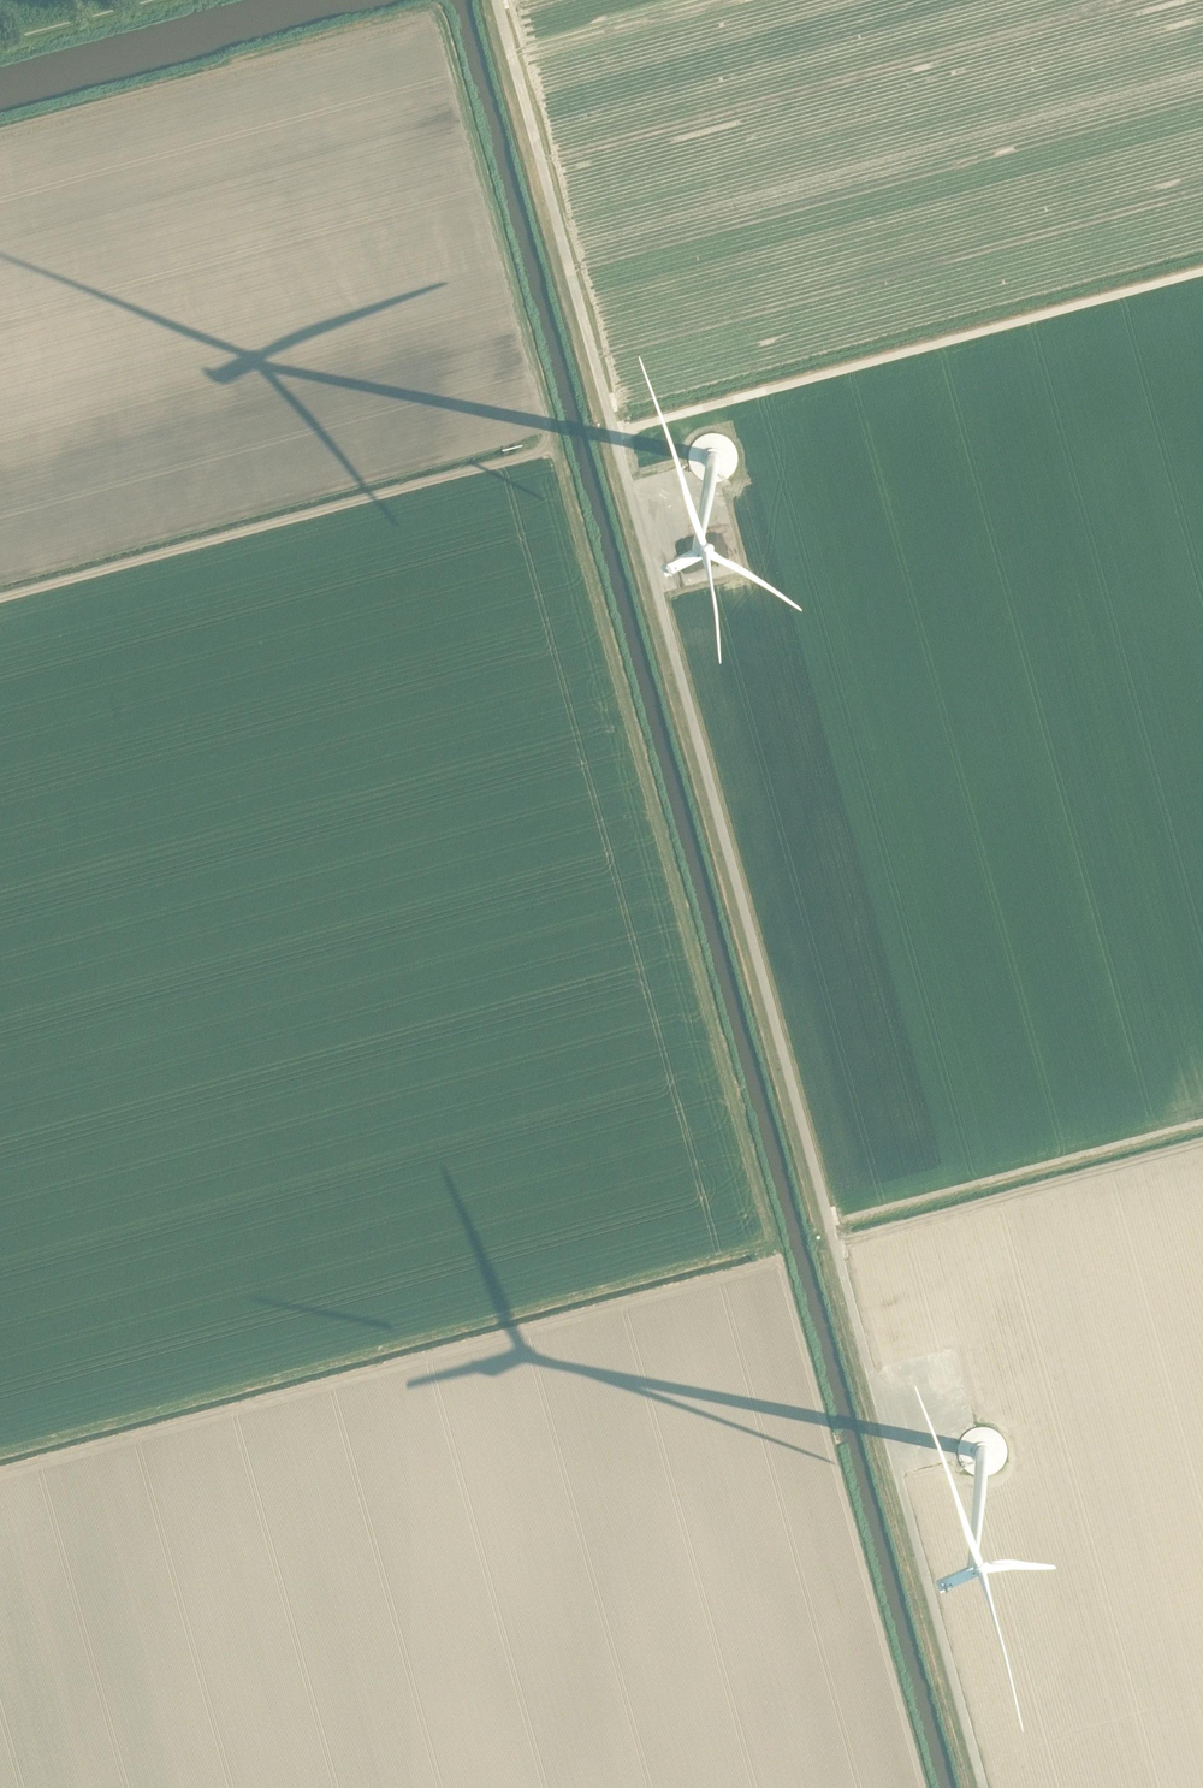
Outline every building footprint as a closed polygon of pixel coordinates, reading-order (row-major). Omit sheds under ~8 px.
[(718,457),(718,456),(718,455),(718,454),(717,453),(717,452),(716,451),(715,450),(714,450),(713,449),(712,449),(711,449),(710,449),(709,449),(708,450),(707,450),(706,451),(705,452),(705,453),(704,454),(704,455),(704,456),(704,457),(704,458),(705,459),(705,460),(706,461),(707,462),(708,463),(709,463),(710,463),(711,463),(712,463),(713,463),(714,463),(715,462),(716,461),(717,460),(718,459),(718,458),(718,457)] [(988,1451),(988,1450),(988,1449),(987,1448),(987,1447),(986,1446),(986,1445),(985,1444),(984,1443),(983,1443),(982,1443),(980,1443),(979,1443),(978,1443),(977,1443),(976,1444),(975,1445),(974,1446),(974,1447),(973,1448),(973,1449),(973,1450),(973,1451),(973,1452),(974,1453),(974,1454),(975,1455),(976,1456),(977,1456),(978,1457),(979,1457),(980,1457),(982,1457),(983,1457),(984,1456),(985,1456),(986,1455),(986,1454),(987,1453),(987,1452),(988,1451)]
